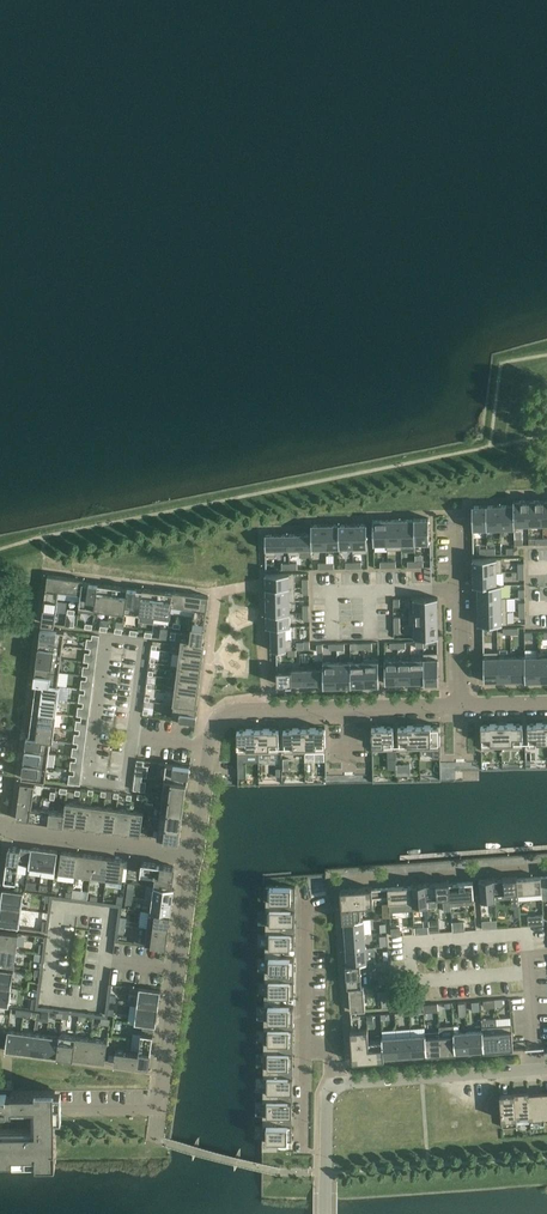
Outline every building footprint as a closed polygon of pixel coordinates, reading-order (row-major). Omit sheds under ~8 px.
[(514,500),(513,500),(513,505),(514,505),(514,528),(515,528),(529,527),(528,501),(514,501),(514,500)] [(543,500),(528,501),(529,527),(543,527),(543,500)] [(473,505),(472,505),(472,506),(473,532),(488,532),(487,529),(487,505),(486,505),(486,506),(473,506),(473,505)] [(487,505),(487,529),(501,528),(500,505),(487,506),(487,505)] [(513,505),(500,505),(501,528),(514,528),(514,529),(515,529),(515,528),(514,528),(514,505),(513,505)] [(414,518),(414,520),(415,520),(415,543),(415,546),(430,546),(429,544),(429,518),(428,518),(428,519),(415,519),(415,518),(414,518)] [(374,520),(373,520),(373,522),(373,545),(374,545),(374,544),(387,544),(388,544),(387,520),(374,520)] [(388,544),(387,544),(387,549),(402,549),(402,544),(401,544),(401,520),(387,520),(388,544)] [(414,520),(401,520),(401,544),(402,544),(415,543),(415,520),(414,520)] [(353,550),(353,553),(360,553),(368,553),(367,523),(366,523),(366,524),(353,524),(353,550)] [(312,524),(311,524),(311,532),(311,534),(312,534),(312,548),(312,551),(324,551),(327,551),(327,548),(326,548),(325,525),(312,525),(312,524)] [(339,525),(325,525),(326,548),(327,548),(339,548),(340,548),(339,524),(339,525)] [(340,524),(339,524),(340,548),(339,548),(339,550),(353,550),(353,524),(340,525),(340,524)] [(266,534),(265,534),(266,555),(276,555),(276,549),(289,549),(289,534),(266,535),(266,534)] [(289,549),(289,554),(299,554),(299,549),(312,548),(312,534),(311,534),(289,534),(289,549)] [(473,559),(473,560),(474,572),(497,571),(497,572),(502,572),(502,558),(473,559)] [(474,585),(473,585),(473,586),(478,586),(478,585),(497,585),(497,584),(497,572),(497,571),(474,572),(474,585)] [(295,573),(265,574),(265,575),(266,575),(266,587),(265,587),(265,588),(295,587),(295,573)] [(84,580),(48,575),(46,588),(59,590),(59,591),(81,594),(83,582),(84,582),(84,580)] [(84,582),(83,582),(81,594),(79,612),(94,614),(95,608),(98,584),(84,582)] [(110,610),(113,586),(98,584),(95,608),(110,610)] [(497,585),(478,585),(478,586),(478,598),(482,598),(497,598),(501,598),(501,597),(501,585),(502,585),(502,584),(497,584),(497,585)] [(125,612),(128,588),(113,586),(110,610),(125,612)] [(295,587),(265,588),(266,588),(267,601),(290,600),(290,601),(295,601),(295,587)] [(59,591),(59,590),(46,588),(42,623),(55,624),(59,591)] [(143,590),(142,590),(128,588),(125,612),(141,614),(141,612),(140,612),(143,590)] [(155,614),(158,591),(143,588),(142,590),(143,590),(140,612),(141,612),(155,614)] [(173,592),(172,592),(158,591),(155,614),(170,616),(172,605),(171,605),(173,592)] [(173,591),(173,592),(171,605),(172,605),(194,608),(207,609),(209,596),(173,591)] [(482,598),(478,598),(479,611),(483,611),(497,611),(507,611),(507,597),(501,597),(501,598),(497,598),(482,598)] [(432,598),(411,598),(412,611),(438,611),(437,598),(438,598),(432,598)] [(267,613),(266,613),(266,614),(291,613),(290,613),(290,601),(290,600),(267,601),(267,613)] [(194,608),(190,641),(203,643),(203,642),(207,609),(194,608)] [(412,611),(409,611),(409,614),(409,622),(409,625),(412,625),(412,624),(438,624),(438,611),(412,611)] [(479,624),(478,624),(478,625),(483,625),(485,625),(493,624),(498,624),(508,624),(507,611),(497,611),(483,611),(479,611),(479,624)] [(291,613),(266,614),(267,614),(267,626),(266,626),(266,627),(272,627),(286,626),(286,627),(290,627),(291,627),(291,626),(290,626),(290,614),(291,614),(291,613)] [(438,624),(412,624),(412,625),(412,638),(414,638),(423,638),(428,638),(436,638),(438,637),(439,637),(438,637),(438,624)] [(272,649),(271,649),(271,650),(276,650),(287,650),(292,650),(292,639),(286,639),(286,627),(286,626),(272,627),(272,649)] [(65,631),(41,628),(39,642),(63,645),(65,631)] [(190,641),(181,640),(179,653),(203,656),(205,643),(203,642),(203,643),(190,641)] [(63,645),(39,642),(37,655),(61,658),(63,645)] [(498,652),(484,652),(484,681),(485,681),(498,680),(498,657),(498,652)] [(203,656),(179,653),(178,666),(202,669),(203,656)] [(438,653),(424,653),(424,656),(425,682),(424,682),(424,684),(425,684),(425,683),(438,683),(438,684),(439,684),(438,653)] [(538,654),(538,657),(539,657),(539,680),(546,680),(546,654),(538,654)] [(37,655),(36,669),(59,672),(61,658),(37,655)] [(424,656),(411,656),(411,659),(412,682),(424,682),(425,682),(424,656)] [(525,657),(512,657),(512,680),(525,680),(526,680),(525,657),(525,656),(525,657)] [(399,657),(385,657),(385,672),(385,683),(386,683),(399,682),(398,659),(399,659),(399,657)] [(498,657),(498,680),(512,680),(512,657),(498,657)] [(525,680),(525,681),(526,681),(526,680),(539,680),(539,657),(538,657),(525,657),(526,680),(525,680)] [(379,659),(364,659),(364,662),(365,686),(378,685),(378,686),(379,686),(379,659)] [(399,659),(398,659),(399,682),(412,682),(411,659),(399,659)] [(350,662),(337,662),(337,686),(351,686),(351,687),(351,661),(350,661),(350,662)] [(351,661),(351,687),(352,687),(352,686),(365,686),(364,662),(351,662),(351,661)] [(324,662),(323,662),(323,669),(324,683),(323,683),(323,687),(324,687),(324,686),(337,686),(337,662),(324,663),(324,662)] [(202,669),(178,666),(176,679),(200,682),(202,669)] [(59,672),(36,669),(34,683),(36,683),(58,685),(59,672)] [(300,669),(277,670),(277,684),(286,684),(286,685),(292,684),(301,684),(300,669)] [(323,669),(300,669),(301,684),(323,683),(324,683),(323,669)] [(200,682),(176,679),(174,691),(198,694),(200,682)] [(36,683),(35,696),(58,699),(60,685),(58,685),(36,683)] [(174,691),(174,692),(173,705),(174,705),(174,704),(196,707),(197,707),(198,694),(174,691)] [(58,699),(35,696),(33,710),(57,713),(58,699)] [(196,707),(174,704),(174,705),(172,718),(196,721),(198,707),(197,707),(196,707)] [(57,713),(33,710),(31,723),(55,726),(57,713)] [(31,723),(29,737),(51,740),(53,740),(55,726),(31,723)] [(527,724),(528,748),(535,747),(535,742),(546,741),(546,723),(536,723),(536,724),(527,724)] [(490,725),(481,725),(481,749),(502,748),(502,724),(490,724),(490,725)] [(513,724),(502,724),(502,748),(523,748),(522,724),(513,724)] [(407,727),(398,727),(399,751),(420,750),(419,726),(413,726),(407,726),(407,727)] [(424,726),(419,726),(420,750),(434,750),(434,758),(440,758),(440,750),(440,726),(431,726),(424,726)] [(372,735),(371,735),(371,739),(372,739),(372,751),(388,751),(388,759),(396,759),(396,750),(394,750),(393,727),(384,727),(378,727),(372,727),(372,735)] [(293,729),(284,729),(284,753),(305,752),(304,728),(302,728),(299,728),(293,728),(293,729)] [(304,728),(305,752),(326,752),(325,731),(325,728),(316,728),(310,728),(307,728),(304,728)] [(246,730),(237,730),(238,768),(239,768),(246,768),(246,762),(259,762),(259,753),(258,753),(258,729),(246,729),(246,730)] [(270,729),(258,729),(258,753),(259,753),(279,753),(279,729),(270,730),(270,729)] [(29,736),(27,736),(25,750),(49,753),(51,740),(29,737),(29,736)] [(49,753),(25,750),(23,764),(47,767),(49,753)] [(47,767),(23,764),(22,778),(45,781),(47,767)] [(190,767),(166,764),(164,780),(165,780),(187,783),(188,783),(190,767)] [(408,764),(397,765),(397,769),(397,775),(402,775),(402,771),(408,771),(408,764)] [(165,780),(163,794),(185,797),(187,783),(165,780)] [(35,785),(21,783),(16,819),(30,821),(31,807),(32,808),(35,785)] [(185,797),(163,794),(161,808),(183,811),(185,797)] [(76,827),(79,804),(66,802),(64,812),(65,812),(63,825),(70,826),(69,827),(76,828),(77,827),(76,827)] [(92,806),(79,804),(76,827),(77,827),(82,827),(82,829),(89,829),(89,828),(92,806)] [(105,807),(92,806),(89,828),(95,829),(95,830),(102,831),(102,830),(105,807)] [(32,808),(31,807),(30,821),(63,825),(65,812),(64,812),(32,808)] [(117,809),(105,807),(102,830),(108,831),(108,832),(115,833),(115,832),(114,832),(117,809)] [(183,811),(161,808),(159,822),(181,825),(183,811)] [(130,811),(117,809),(114,832),(115,832),(121,832),(121,834),(128,834),(128,833),(127,833),(130,811)] [(144,812),(130,811),(127,833),(128,833),(134,834),(134,835),(141,836),(141,835),(142,828),(144,812)] [(181,825),(159,822),(157,837),(179,840),(181,825)] [(31,849),(9,846),(5,879),(5,880),(4,889),(11,890),(12,881),(17,881),(19,863),(29,865),(31,849)] [(31,849),(29,865),(29,867),(42,869),(45,849),(31,847),(31,849)] [(58,851),(45,849),(42,869),(56,871),(58,851)] [(78,853),(62,851),(59,873),(75,875),(78,853)] [(93,855),(78,853),(75,875),(91,877),(93,855)] [(109,857),(93,855),(91,877),(106,879),(109,857)] [(125,859),(109,857),(106,879),(123,881),(125,859)] [(175,866),(142,862),(140,874),(155,876),(154,886),(172,888),(175,866)] [(516,877),(494,879),(495,893),(518,892),(516,877)] [(518,877),(516,877),(518,892),(518,893),(542,892),(541,885),(541,877),(518,879),(518,877)] [(494,879),(479,880),(480,900),(496,899),(495,893),(494,879)] [(36,883),(27,882),(26,889),(35,890),(36,883)] [(450,882),(427,883),(428,898),(450,896),(450,898),(451,898),(450,884),(450,882)] [(473,882),(450,884),(451,898),(450,898),(451,906),(475,904),(474,896),(473,882)] [(427,883),(411,885),(411,886),(412,901),(413,905),(428,904),(428,898),(427,883)] [(172,888),(156,886),(154,886),(152,899),(172,902),(174,889),(172,888)] [(266,910),(266,911),(270,911),(280,911),(282,911),(295,911),(296,886),(270,886),(270,887),(270,900),(266,900),(266,910)] [(411,886),(388,888),(389,896),(389,903),(412,901),(411,886)] [(356,888),(341,890),(342,905),(357,904),(361,904),(361,906),(373,905),(382,904),(389,904),(389,903),(389,896),(383,897),(381,897),(378,897),(373,898),(372,889),(372,887),(356,888)] [(22,909),(24,892),(3,889),(0,906),(22,909)] [(518,893),(511,894),(512,906),(519,906),(518,893)] [(172,902),(152,899),(151,912),(171,914),(172,902)] [(357,904),(342,905),(343,920),(362,919),(361,906),(361,904),(357,904)] [(22,909),(0,906),(0,909),(0,924),(19,927),(22,909)] [(266,934),(266,935),(270,935),(282,935),(295,935),(295,911),(282,911),(280,911),(270,911),(270,924),(266,924),(266,934)] [(151,912),(149,912),(147,928),(169,930),(171,914),(151,912)] [(543,915),(528,916),(528,926),(544,924),(543,915)] [(362,919),(343,920),(343,921),(345,921),(345,933),(365,932),(364,919),(362,919)] [(167,947),(169,930),(147,928),(145,944),(167,947)] [(19,934),(0,932),(0,948),(16,950),(19,934)] [(365,932),(345,933),(347,948),(366,947),(365,932)] [(265,958),(265,959),(269,959),(273,959),(281,959),(281,958),(281,949),(295,949),(295,935),(282,935),(270,935),(269,948),(265,948),(265,958)] [(366,947),(347,948),(348,963),(367,962),(366,947)] [(16,950),(0,948),(0,965),(14,966),(16,950)] [(42,959),(42,953),(39,953),(35,952),(34,960),(41,961),(42,959)] [(265,982),(265,983),(269,983),(281,983),(294,983),(295,958),(281,958),(281,959),(273,959),(269,959),(269,972),(265,972),(265,982)] [(348,963),(346,963),(348,987),(349,987),(364,986),(364,985),(362,985),(361,963),(367,963),(367,962),(348,963)] [(14,971),(0,969),(0,987),(11,988),(14,971)] [(265,1006),(264,1007),(269,1007),(281,1007),(281,1006),(281,997),(294,997),(294,983),(281,983),(269,983),(269,996),(265,996),(265,1006)] [(364,986),(349,987),(351,1010),(366,1009),(364,986)] [(11,988),(0,987),(0,1005),(9,1006),(11,988)] [(159,1008),(161,991),(139,988),(137,1005),(159,1008)] [(156,1026),(159,1008),(137,1005),(135,1023),(156,1026)] [(264,1030),(264,1031),(268,1031),(272,1031),(280,1031),(280,1030),(280,1021),(294,1021),(294,1006),(281,1006),(281,1007),(269,1007),(268,1020),(264,1020),(264,1030)] [(454,1025),(439,1026),(440,1031),(440,1036),(441,1055),(456,1054),(456,1052),(455,1035),(454,1025)] [(459,1025),(454,1025),(455,1035),(456,1052),(470,1051),(469,1032),(460,1033),(459,1025)] [(512,1025),(497,1026),(499,1051),(513,1050),(512,1025)] [(497,1026),(482,1027),(482,1031),(484,1050),(484,1052),(499,1051),(497,1026)] [(352,1029),(351,1030),(353,1061),(370,1060),(369,1041),(368,1028),(361,1029),(352,1029)] [(19,1052),(21,1032),(8,1030),(8,1032),(6,1048),(5,1050),(19,1052)] [(264,1054),(264,1055),(268,1055),(268,1054),(275,1055),(280,1055),(280,1054),(280,1045),(293,1045),(294,1030),(280,1030),(280,1031),(272,1031),(268,1031),(268,1044),(264,1044),(264,1054)] [(440,1031),(425,1032),(425,1035),(426,1054),(426,1056),(441,1055),(440,1036),(440,1031)] [(482,1031),(469,1032),(470,1051),(484,1050),(482,1031)] [(32,1054),(34,1034),(21,1032),(19,1052),(32,1054)] [(149,1067),(153,1034),(142,1032),(139,1053),(138,1065),(149,1067)] [(48,1035),(34,1034),(32,1054),(45,1056),(48,1035)] [(59,1037),(48,1035),(45,1056),(58,1057),(58,1056),(61,1035),(60,1035),(59,1037)] [(76,1037),(61,1035),(58,1056),(74,1058),(76,1037)] [(425,1035),(411,1036),(413,1055),(426,1054),(425,1035)] [(411,1036),(397,1037),(399,1056),(413,1055),(411,1036)] [(92,1039),(76,1037),(74,1058),(89,1060),(92,1039)] [(397,1037),(383,1038),(384,1057),(399,1056),(397,1037)] [(382,1040),(369,1041),(370,1060),(384,1059),(384,1057),(383,1038),(382,1038),(382,1040)] [(105,1062),(108,1041),(92,1039),(89,1060),(105,1062)] [(139,1053),(116,1050),(114,1062),(138,1065),(139,1053)] [(263,1078),(263,1079),(268,1079),(268,1078),(280,1079),(280,1078),(280,1069),(293,1069),(293,1054),(280,1054),(280,1055),(275,1055),(268,1054),(268,1055),(268,1068),(264,1068),(263,1078)] [(263,1102),(263,1103),(267,1103),(267,1102),(279,1102),(285,1102),(292,1103),(293,1078),(280,1078),(280,1079),(268,1078),(268,1079),(267,1091),(263,1091),(263,1102)] [(56,1090),(8,1091),(0,1091),(0,1158),(57,1157),(56,1090)] [(528,1092),(514,1093),(516,1118),(529,1117),(530,1117),(528,1092)] [(529,1092),(528,1092),(530,1117),(529,1117),(530,1119),(544,1118),(542,1097),(542,1093),(529,1094),(529,1092)] [(514,1093),(500,1094),(502,1119),(516,1118),(514,1093)] [(263,1126),(263,1127),(267,1127),(267,1126),(277,1126),(279,1126),(281,1126),(292,1127),(292,1103),(285,1102),(279,1102),(267,1102),(267,1103),(267,1116),(263,1116),(263,1126)] [(263,1139),(262,1151),(288,1151),(288,1141),(292,1141),(292,1127),(281,1126),(279,1126),(277,1126),(267,1126),(267,1127),(267,1139),(263,1139)]
